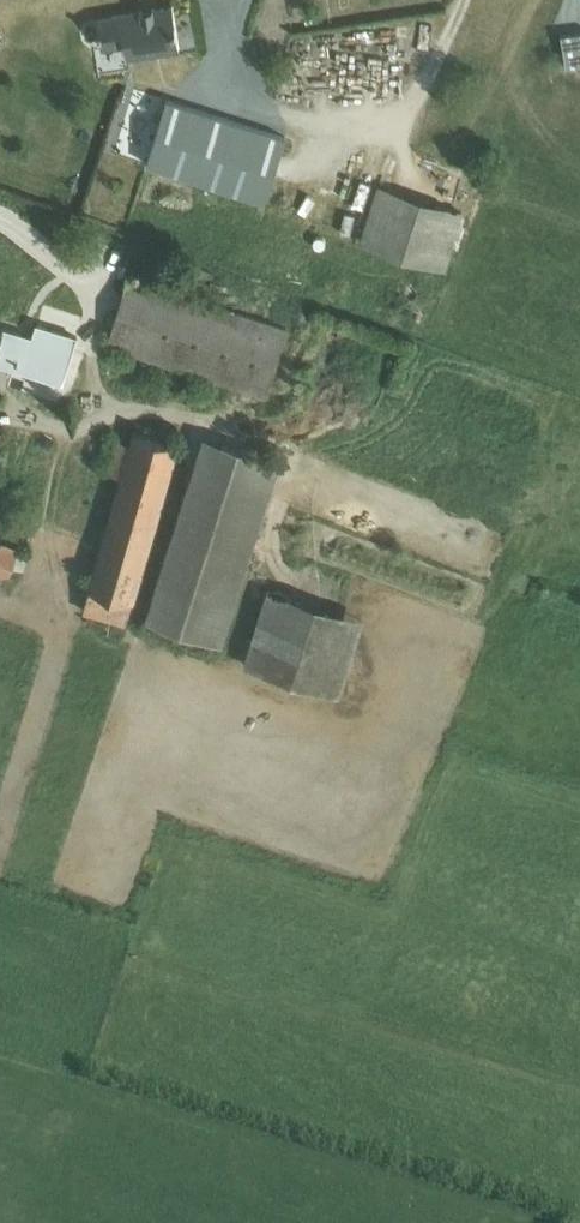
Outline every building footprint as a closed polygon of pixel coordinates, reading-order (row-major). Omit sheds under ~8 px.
[(142,10),(97,17),(99,25),(97,27),(99,35),(100,36),(102,44),(125,40),(128,57),(181,48),(173,2),(171,3),(172,5),(154,8),(154,5),(152,6),(153,8),(143,10),(142,7),(141,7),(142,10)] [(560,33),(565,65),(579,63),(579,30),(560,33)] [(132,89),(114,148),(245,189),(252,161),(263,164),(271,136),(259,133),(260,129),(132,89)] [(378,183),(360,241),(446,269),(464,210),(458,208),(457,210),(451,208),(452,206),(378,183)] [(193,265),(187,282),(217,293),(221,284),(209,280),(212,271),(193,265)] [(128,276),(107,345),(266,395),(288,327),(128,276)] [(63,383),(77,335),(36,322),(32,337),(0,327),(0,363),(63,383)] [(90,589),(83,613),(125,624),(132,601),(134,601),(179,445),(133,432),(130,443),(114,439),(106,471),(120,475),(88,588),(90,589)] [(203,434),(145,618),(222,643),(280,459),(203,434)] [(5,591),(11,571),(22,575),(29,552),(18,549),(19,547),(0,540),(0,589),(5,591)] [(267,588),(244,662),(339,694),(364,616),(287,592),(287,594),(267,588)]
